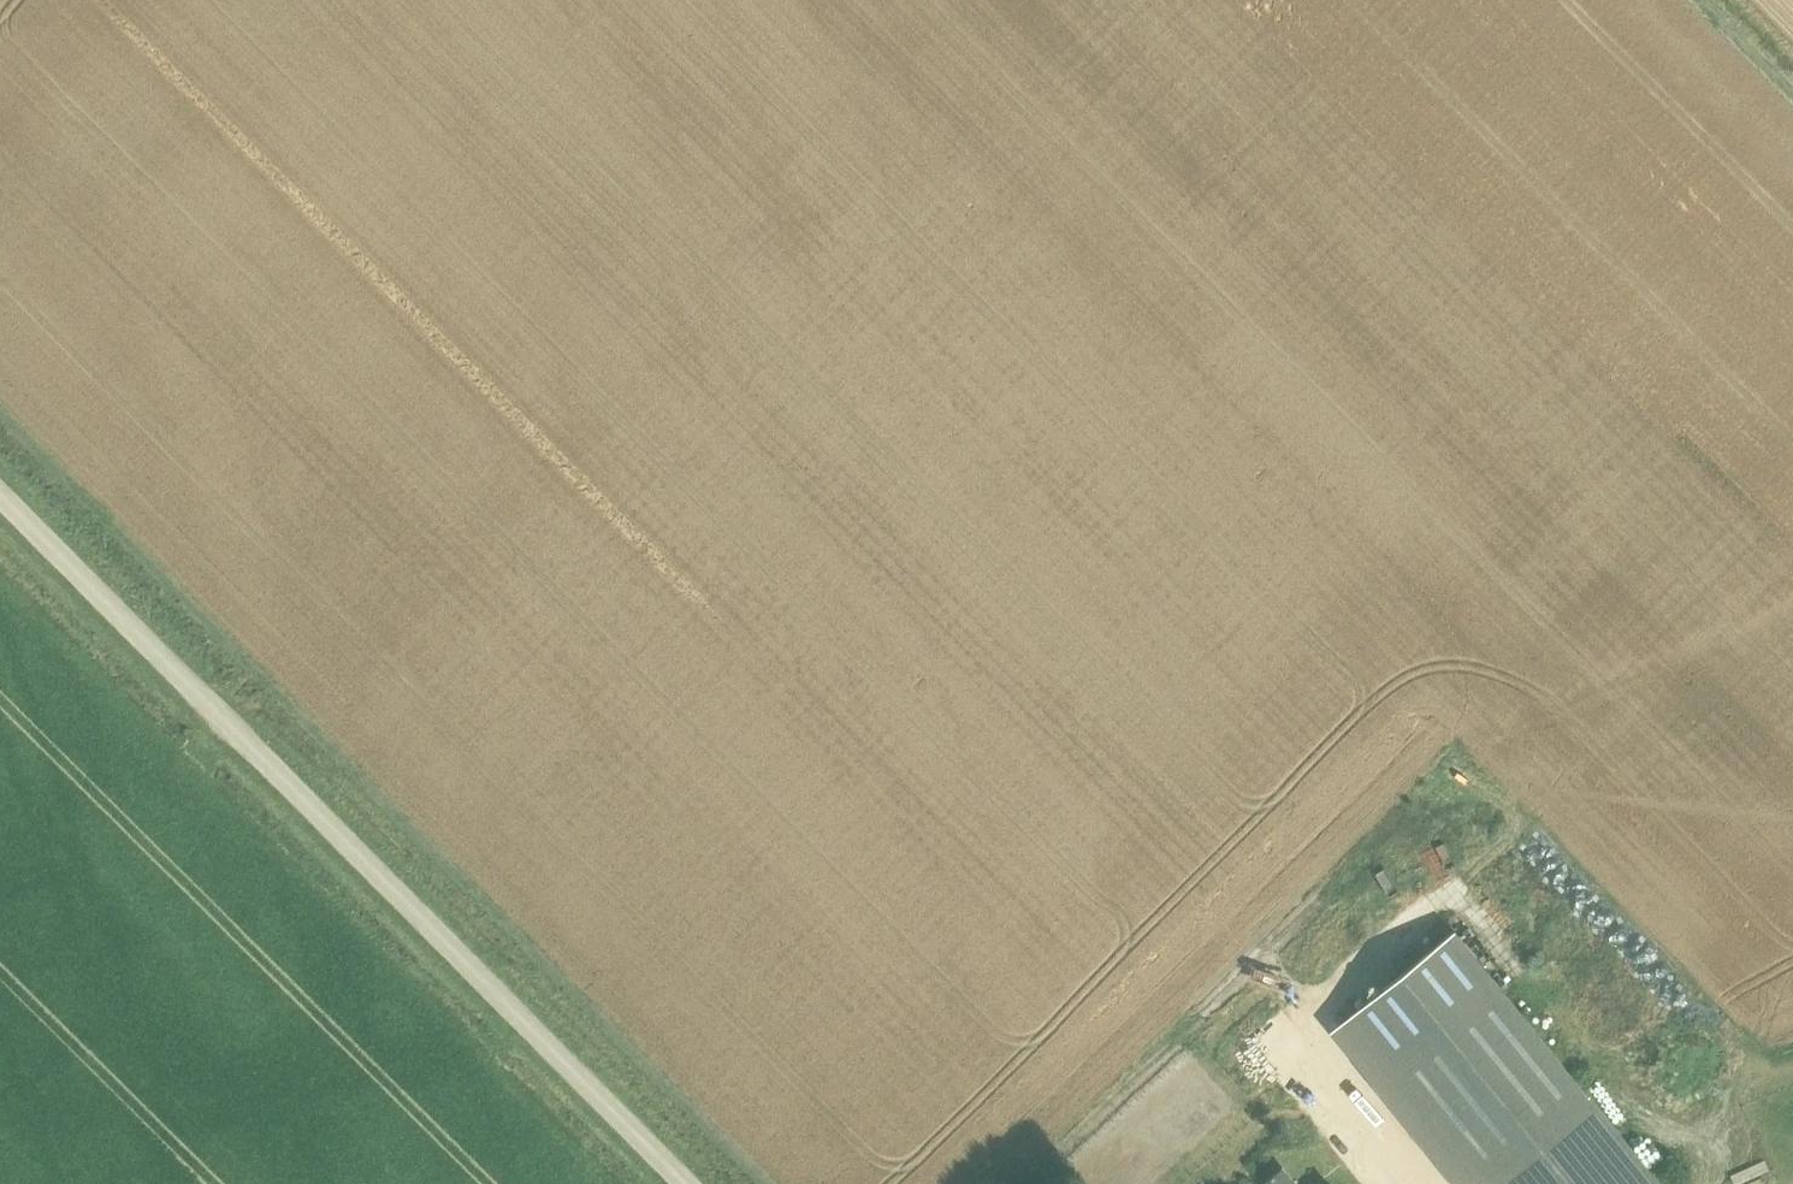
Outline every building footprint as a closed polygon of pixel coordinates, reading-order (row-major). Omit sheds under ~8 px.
[(1350,1017),(1485,1183),(1660,1183),(1455,931),(1350,1017)] [(1283,1168),(1263,1183),(1296,1183),(1283,1168)]
